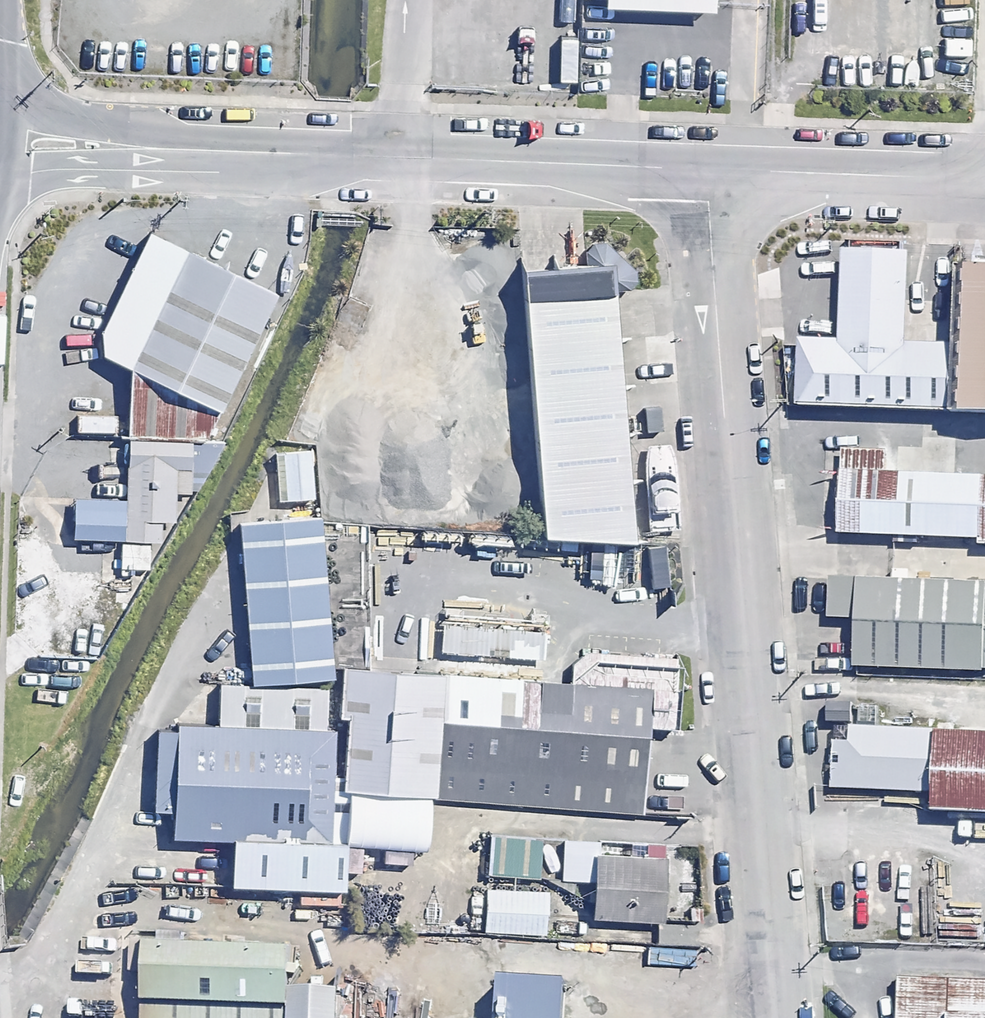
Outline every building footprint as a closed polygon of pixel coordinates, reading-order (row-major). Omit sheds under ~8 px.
[(726,0),(617,0),(617,4),(725,9),(726,0)] [(142,224),(79,343),(218,416),(281,297),(142,224)] [(902,253),(835,251),(832,342),(791,341),(789,406),(949,410),(951,341),(900,339),(902,253)] [(645,262),(525,273),(548,533),(670,539),(645,262)] [(965,262),(961,411),(984,411),(984,262),(965,262)] [(191,444),(129,442),(127,502),(76,500),(75,542),(119,543),(118,567),(139,567),(148,568),(149,544),(159,544),(160,523),(173,524),(174,493),(189,494),(191,444)] [(312,501),(311,452),(281,453),(283,502),(312,501)] [(822,469),(820,543),(984,547),(984,474),(822,469)] [(330,674),(319,522),(236,527),(247,680),(330,674)] [(849,576),(847,670),(984,674),(984,580),(849,576)] [(441,798),(450,676),(338,668),(335,717),(348,718),(342,790),(441,798)] [(653,692),(450,676),(441,798),(643,813),(653,692)] [(325,844),(334,731),(152,717),(145,806),(174,808),(172,836),(238,841),(235,883),(344,891),(347,846),(325,844)] [(843,725),(842,790),(930,792),(929,815),(984,817),(984,729),(843,725)] [(390,803),(365,802),(363,856),(387,857),(390,803)] [(539,841),(487,839),(486,876),(538,877),(539,841)] [(598,843),(562,842),(561,881),(597,883),(596,923),(664,925),(666,846),(630,845),(598,844),(598,843)] [(547,894),(486,892),(485,935),(546,936),(547,894)] [(137,942),(135,1017),(289,1017),(290,946),(137,942)] [(896,1017),(984,1017),(984,975),(898,972),(896,1017)] [(535,1000),(492,998),(491,1017),(535,1017),(535,1000)] [(594,1002),(535,1000),(535,1017),(594,1017),(594,1002)]
